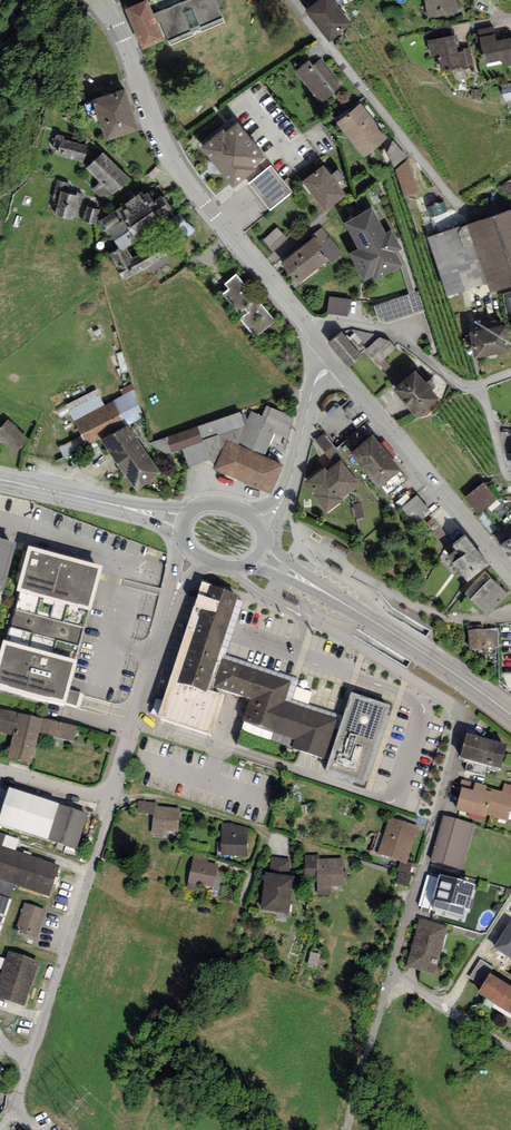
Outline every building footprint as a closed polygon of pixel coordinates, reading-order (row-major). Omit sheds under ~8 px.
[(125,10),(142,50),(168,39),(168,40),(222,18),(215,0),(188,0),(153,14),(147,0),(125,10)] [(330,0),(319,0),(307,9),(330,38),(349,24),(330,0)] [(427,19),(456,13),(454,0),(424,0),(427,19)] [(483,63),(504,60),(505,65),(510,64),(510,40),(496,43),(495,33),(479,36),(483,63)] [(455,55),(453,37),(430,41),(432,55),(438,54),(441,70),(463,67),(461,54),(455,55)] [(309,59),(295,70),(322,105),(336,94),(309,59)] [(502,87),(506,103),(510,102),(510,85),(502,87)] [(138,131),(124,90),(91,100),(104,142),(138,131)] [(361,102),(336,121),(365,158),(389,140),(361,102)] [(266,159),(233,118),(197,148),(228,189),(266,159)] [(83,164),(88,148),(60,140),(55,156),(83,164)] [(130,180),(103,152),(85,169),(111,196),(130,180)] [(285,157),(276,164),(288,179),(297,172),(285,157)] [(271,164),(248,182),(270,209),(293,191),(271,164)] [(324,164),(302,182),(325,213),(347,195),(324,164)] [(54,217),(71,221),(80,188),(63,183),(54,217)] [(157,220),(145,205),(120,221),(131,236),(157,220)] [(373,206),(345,221),(359,246),(350,251),(365,278),(373,273),(376,279),(403,264),(395,251),(402,247),(392,228),(387,231),(373,206)] [(480,257),(510,247),(510,210),(469,225),(480,257)] [(179,213),(166,225),(182,243),(196,230),(179,213)] [(120,221),(119,222),(108,230),(123,249),(135,240),(131,236),(120,221)] [(480,257),(469,225),(428,237),(447,296),(488,282),(480,257)] [(329,260),(313,238),(281,262),(297,284),(329,260)] [(160,242),(132,258),(140,272),(168,256),(160,242)] [(480,257),(488,282),(491,292),(510,286),(510,247),(480,257)] [(119,248),(109,254),(123,281),(140,272),(132,258),(127,248),(121,251),(119,248)] [(276,324),(236,275),(223,284),(229,291),(223,296),(255,340),(276,324)] [(350,298),(329,295),(327,313),(348,315),(350,298)] [(505,325),(487,328),(470,331),(475,358),(492,355),(510,351),(505,325)] [(341,332),(328,343),(348,368),(361,357),(341,332)] [(384,335),(365,352),(378,367),(398,349),(384,335)] [(415,369),(392,389),(415,418),(439,398),(415,369)] [(97,390),(67,406),(74,422),(105,406),(97,390)] [(125,426),(114,402),(105,406),(74,422),(87,446),(125,426)] [(295,417),(267,405),(263,416),(252,412),(246,426),(237,445),(266,457),(273,435),(289,441),(295,417)] [(246,426),(240,412),(154,443),(166,457),(182,451),(190,470),(203,465),(214,469),(227,441),(237,445),(246,426)] [(0,428),(0,441),(14,455),(29,440),(9,418),(0,428)] [(125,428),(101,441),(133,492),(160,475),(125,428)] [(371,435),(348,454),(378,489),(401,470),(371,435)] [(214,469),(213,471),(270,496),(284,465),(266,457),(237,445),(227,441),(214,469)] [(361,484),(341,457),(305,482),(325,510),(361,484)] [(495,498),(484,484),(467,498),(479,512),(495,498)] [(432,513),(418,497),(402,510),(417,526),(432,513)] [(486,562),(466,536),(455,544),(459,548),(451,555),(468,576),(486,562)] [(503,544),(510,557),(510,539),(503,544)] [(0,543),(0,596),(4,597),(18,548),(0,543)] [(29,551),(0,659),(0,692),(63,709),(68,691),(90,612),(101,571),(29,551)] [(504,592),(486,574),(467,592),(485,611),(504,592)] [(238,598),(202,586),(194,609),(231,621),(238,598)] [(245,601),(238,598),(218,660),(291,684),(284,704),(338,721),(342,723),(344,717),(293,701),(300,680),(228,657),(245,604),(245,601)] [(194,609),(157,722),(212,740),(225,699),(207,694),(209,688),(212,688),(250,701),(243,725),(294,741),(291,750),(325,761),(338,721),(284,704),(291,684),(221,661),(218,660),(231,621),(194,609)] [(495,633),(470,634),(471,650),(496,649),(495,633)] [(391,709),(351,696),(344,717),(342,723),(325,775),(364,788),(391,709)] [(0,712),(0,713),(0,737),(12,740),(7,762),(31,768),(42,723),(0,712)] [(467,738),(460,762),(501,773),(507,748),(467,738)] [(456,812),(486,820),(487,817),(508,822),(510,811),(510,786),(504,784),(502,793),(492,790),(491,794),(486,792),(487,788),(475,784),(473,793),(462,790),(456,812)] [(9,791),(0,821),(0,826),(77,850),(88,816),(9,791)] [(178,833),(181,809),(158,807),(158,804),(138,802),(137,815),(152,816),(151,836),(164,837),(164,832),(178,833)] [(476,827),(443,817),(430,863),(463,873),(476,827)] [(419,830),(391,820),(378,857),(407,867),(419,830)] [(222,857),(248,857),(248,829),(234,826),(234,825),(222,824),(222,857)] [(0,849),(0,883),(50,899),(60,869),(0,849)] [(317,877),(317,897),(332,896),(331,888),(344,888),(344,879),(348,879),(347,873),(344,873),(344,859),(320,860),(320,856),(305,857),(305,877),(317,877)] [(291,860),(271,858),(268,876),(266,875),(261,913),(289,917),(294,879),(289,879),(291,860)] [(219,868),(194,863),(190,886),(214,891),(219,868)] [(472,891),(437,882),(430,910),(465,919),(472,891)] [(0,899),(0,934),(11,903),(0,899)] [(46,911),(25,904),(16,931),(36,938),(46,911)] [(449,929),(419,921),(406,969),(435,977),(449,929)] [(510,922),(494,948),(510,958),(510,922)] [(9,954),(0,981),(0,999),(26,1007),(40,963),(9,954)] [(480,996),(510,1014),(510,989),(492,977),(480,996)]
